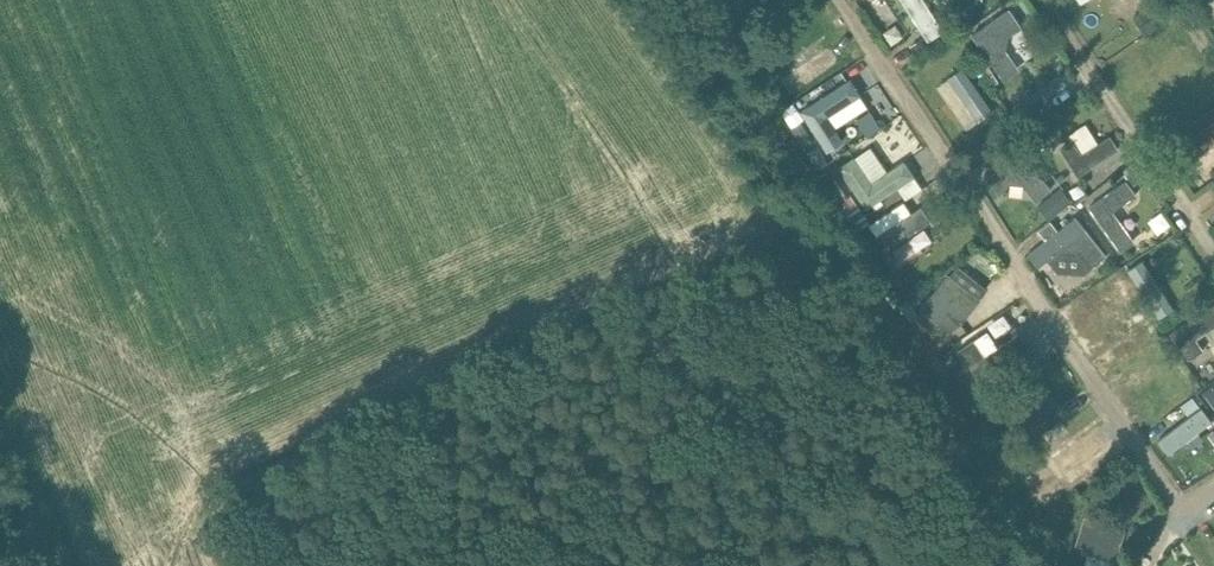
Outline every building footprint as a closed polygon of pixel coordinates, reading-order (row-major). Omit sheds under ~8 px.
[(701,6),(710,9),(713,0),(703,0),(701,6)] [(926,31),(941,22),(927,0),(906,0),(926,31)] [(960,8),(974,0),(956,0),(960,8)] [(1090,0),(1058,0),(1071,16),(1090,0)] [(1020,29),(1008,12),(974,35),(1005,79),(1017,71),(1004,53),(1006,38),(1020,29)] [(782,80),(791,94),(837,63),(827,49),(782,80)] [(933,68),(921,77),(948,114),(959,106),(933,68)] [(850,78),(799,111),(826,152),(843,141),(827,117),(861,95),(850,78)] [(875,109),(861,117),(871,135),(885,127),(875,109)] [(1213,139),(1213,121),(1176,149),(1185,160),(1213,139)] [(1061,145),(1087,178),(1123,149),(1111,134),(1103,140),(1089,122),(1061,145)] [(1034,201),(1047,190),(1019,154),(985,181),(995,193),(1006,185),(1023,187),(1034,201)] [(838,166),(866,209),(916,176),(905,160),(871,182),(854,156),(838,166)] [(1125,179),(1090,205),(1120,248),(1133,239),(1111,208),(1134,192),(1125,179)] [(1059,188),(1036,206),(1047,220),(1071,202),(1059,188)] [(885,255),(928,226),(910,199),(867,229),(885,255)] [(1059,228),(1079,212),(1073,204),(1052,220),(1059,228)] [(1074,216),(1028,253),(1037,265),(1051,253),(1081,252),(1091,264),(1104,254),(1074,216)] [(964,323),(979,301),(947,276),(921,308),(940,323),(949,311),(964,323)] [(1089,336),(1129,322),(1117,287),(1076,301),(1089,336)] [(1171,331),(1189,358),(1204,349),(1196,337),(1213,326),(1213,303),(1171,331)] [(974,339),(959,350),(979,381),(1027,349),(1017,334),(996,348),(985,355),(974,339)] [(1201,394),(1213,412),(1213,384),(1201,394)] [(1188,416),(1199,407),(1192,398),(1181,407),(1188,416)] [(1161,438),(1171,452),(1210,421),(1200,408),(1161,438)] [(1003,428),(993,435),(1001,447),(1011,440),(1003,428)] [(1081,459),(1045,483),(1053,494),(1088,470),(1081,459)] [(1123,529),(1084,517),(1074,549),(1113,561),(1123,529)]
